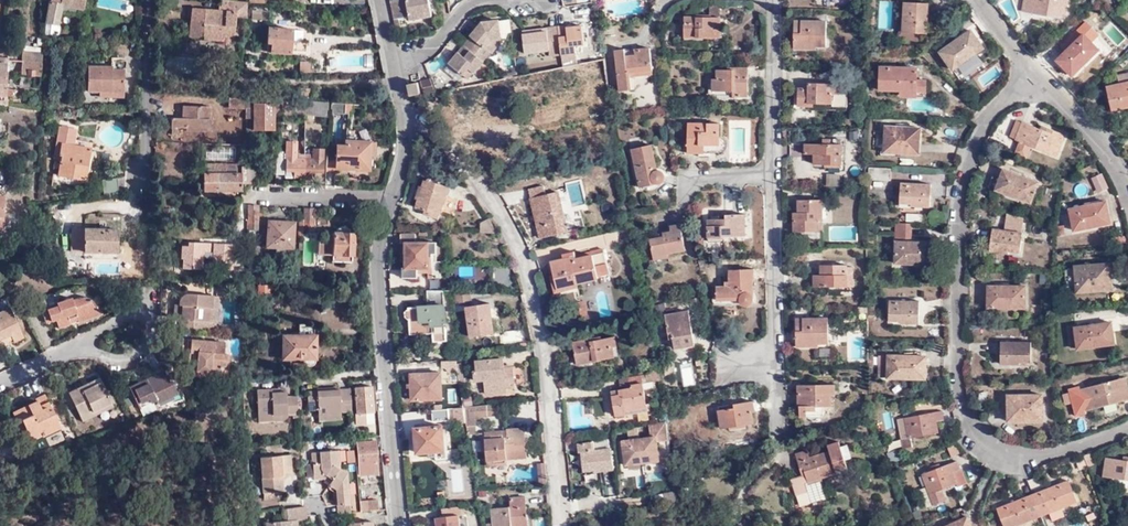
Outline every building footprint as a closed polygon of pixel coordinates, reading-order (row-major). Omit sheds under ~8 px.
[(45,24),(58,26),(59,18),(61,11),(67,10),(69,10),(77,12),(77,8),(82,9),(84,0),(50,0),(45,24)] [(391,1),(395,21),(400,19),(410,18),(411,21),(433,16),(430,0),(397,0),(391,1)] [(1021,11),(1030,13),(1029,20),(1050,24),(1052,17),(1063,20),(1066,0),(1024,0),(1021,11)] [(904,32),(926,32),(927,14),(929,14),(929,3),(905,2),(905,20),(904,32)] [(234,17),(241,18),(241,7),(222,5),(221,5),(220,12),(192,10),(190,40),(232,43),(234,17)] [(254,18),(254,22),(263,22),(263,13),(247,12),(247,18),(254,18)] [(720,15),(686,14),(685,34),(720,35),(720,15)] [(816,16),(816,22),(794,22),(793,47),(825,48),(826,16),(816,16)] [(470,34),(462,44),(465,46),(475,54),(482,45),(492,52),(501,40),(498,18),(480,21),(473,30),(476,32),(473,36),(470,34)] [(928,33),(926,32),(904,32),(905,20),(899,35),(918,40),(928,33)] [(562,43),(563,55),(579,53),(578,46),(587,45),(584,25),(570,27),(570,25),(560,27),(562,43)] [(526,53),(551,50),(551,44),(562,43),(560,27),(524,31),(526,53)] [(292,40),(292,28),(268,28),(267,44),(269,44),(269,52),(272,52),(273,54),(307,54),(307,40),(301,40),(292,40)] [(301,28),(292,28),(292,40),(301,40),(301,28)] [(983,46),(970,29),(941,50),(953,67),(983,46)] [(1098,52),(1084,37),(1059,62),(1073,77),(1098,52)] [(552,56),(563,55),(562,43),(551,44),(551,50),(552,56)] [(473,72),(483,60),(478,56),(475,54),(465,46),(462,44),(447,63),(467,78),(472,71),(473,72)] [(639,45),(639,52),(626,54),(625,47),(615,48),(620,89),(631,88),(630,74),(653,70),(649,44),(639,45)] [(23,62),(41,64),(42,54),(24,52),(23,62)] [(40,77),(41,64),(23,62),(22,61),(21,75),(40,77)] [(108,71),(87,71),(86,96),(98,96),(98,101),(122,101),(122,74),(125,73),(124,65),(108,64),(108,71)] [(916,93),(916,90),(916,79),(917,70),(894,69),(895,67),(879,66),(879,88),(900,89),(900,93),(916,93)] [(737,67),(737,70),(719,70),(719,78),(715,78),(715,90),(739,91),(739,95),(749,95),(750,68),(737,67)] [(534,73),(510,79),(514,86),(532,82),(533,84),(537,83),(534,73)] [(1124,110),(1127,109),(1127,75),(1118,77),(1120,86),(1112,88),(1113,94),(1109,95),(1112,109),(1123,107),(1124,110)] [(598,85),(610,82),(608,76),(597,79),(598,85)] [(422,85),(424,94),(433,92),(430,78),(427,79),(428,83),(422,85)] [(806,88),(796,88),(796,105),(807,105),(807,102),(830,103),(830,93),(837,93),(837,87),(845,87),(846,79),(831,79),(831,83),(807,82),(806,88)] [(916,79),(916,90),(925,90),(926,80),(916,79)] [(408,84),(410,95),(420,92),(417,81),(408,84)] [(302,99),(302,90),(294,89),(293,98),(302,99)] [(23,91),(15,90),(14,98),(21,99),(23,91)] [(830,93),(830,103),(830,105),(845,106),(845,93),(837,93),(830,93)] [(244,100),(227,99),(227,109),(244,110),(244,100)] [(246,100),(246,110),(255,110),(254,131),(274,132),(274,121),(280,121),(280,106),(263,106),(263,101),(246,100)] [(305,115),(327,116),(328,104),(305,103),(305,115)] [(331,110),(331,114),(344,114),(344,105),(330,104),(330,110),(331,110)] [(303,105),(285,105),(285,116),(303,116),(303,105)] [(210,108),(182,107),(182,121),(171,121),(171,130),(186,130),(186,132),(210,133),(210,108)] [(700,141),(719,141),(720,124),(688,122),(688,153),(699,153),(700,141)] [(921,129),(887,126),(885,153),(919,155),(921,129)] [(1043,134),(1026,126),(1019,143),(1056,159),(1065,138),(1045,129),(1043,134)] [(76,133),(61,129),(54,158),(62,160),(57,179),(85,185),(91,153),(73,149),(76,133)] [(824,144),(807,143),(807,154),(816,154),(816,163),(831,163),(831,165),(843,165),(844,144),(832,144),(832,138),(824,138),(824,144)] [(336,153),(327,153),(326,172),(335,172),(336,169),(368,170),(369,158),(374,159),(374,142),(373,142),(344,141),(344,146),(336,145),(336,153)] [(719,154),(719,141),(700,141),(699,153),(719,154)] [(286,180),(303,180),(304,162),(303,157),(296,157),(297,143),(287,143),(286,153),(281,153),(281,176),(286,176),(286,180)] [(653,145),(635,149),(642,187),(657,184),(664,182),(666,180),(666,176),(665,174),(662,172),(658,171),(653,145)] [(276,175),(276,171),(276,150),(267,150),(267,175),(276,175)] [(304,162),(303,180),(312,180),(313,174),(322,174),(322,152),(313,152),(312,162),(304,162)] [(241,193),(241,185),(247,185),(247,169),(239,169),(239,167),(226,167),(226,166),(204,166),(204,193),(241,193)] [(870,168),(869,179),(891,180),(892,170),(870,168)] [(247,185),(256,185),(256,169),(247,169),(247,185)] [(1102,172),(1091,176),(1097,193),(1108,188),(1102,172)] [(828,173),(828,185),(840,185),(840,173),(828,173)] [(1038,187),(1005,174),(996,194),(1029,207),(1038,187)] [(102,183),(103,198),(118,197),(117,182),(102,183)] [(447,189),(423,183),(416,211),(429,214),(428,219),(438,222),(447,189)] [(932,186),(901,184),(899,203),(911,203),(911,207),(931,208),(932,186)] [(544,185),(529,189),(540,238),(568,231),(559,192),(547,195),(544,185)] [(3,226),(8,226),(8,215),(4,215),(4,197),(0,197),(0,226),(3,226)] [(823,200),(794,200),(794,231),(819,231),(819,230),(823,230),(823,200)] [(1107,201),(1069,209),(1074,232),(1112,224),(1107,201)] [(247,209),(248,232),(259,233),(259,209),(247,209)] [(313,227),(314,210),(304,210),(304,222),(304,227),(313,227)] [(1004,227),(1006,213),(996,212),(994,226),(1004,227)] [(709,235),(725,235),(725,234),(746,234),(745,213),(721,213),(721,217),(709,218),(709,235)] [(907,221),(923,221),(922,213),(907,213),(907,221)] [(704,218),(695,218),(695,232),(704,232),(704,218)] [(496,235),(489,221),(481,225),(480,235),(496,235)] [(294,224),(267,223),(267,235),(263,235),(263,243),(267,243),(268,249),(293,250),(294,224)] [(665,235),(652,237),(655,257),(670,254),(670,252),(686,249),(681,223),(672,224),(673,229),(664,231),(665,235)] [(914,225),(898,224),(898,239),(908,239),(913,239),(914,225)] [(117,230),(72,230),(72,253),(117,253),(117,230)] [(993,233),(990,254),(1010,258),(1010,253),(1021,255),(1023,238),(993,233)] [(318,254),(332,255),(352,256),(354,256),(354,234),(332,234),(332,239),(319,238),(318,254)] [(403,244),(407,245),(417,244),(417,236),(403,236),(403,244)] [(211,244),(190,244),(190,247),(182,247),(182,261),(185,261),(185,270),(204,270),(205,253),(211,253),(211,244)] [(407,245),(406,264),(406,270),(418,270),(419,270),(420,275),(423,275),(423,270),(429,270),(429,264),(434,264),(434,253),(429,253),(429,244),(417,244),(407,245)] [(434,264),(437,264),(437,244),(429,244),(429,253),(434,253),(434,264)] [(913,244),(908,244),(897,244),(896,264),(931,266),(931,245),(913,244)] [(565,263),(552,266),(558,288),(576,283),(577,286),(599,281),(598,278),(610,275),(604,251),(576,258),(575,255),(563,258),(565,263)] [(244,255),(234,255),(234,270),(243,270),(244,255)] [(816,284),(829,284),(852,283),(855,283),(855,276),(854,276),(853,264),(847,264),(847,262),(835,262),(834,265),(822,265),(822,272),(815,273),(816,284)] [(442,281),(442,264),(437,264),(434,264),(429,264),(429,270),(423,270),(423,275),(429,275),(433,275),(433,281),(442,281)] [(1110,264),(1076,266),(1077,293),(1112,291),(1110,264)] [(558,288),(552,266),(549,267),(556,294),(577,289),(577,286),(576,283),(558,288)] [(754,269),(730,270),(731,286),(717,286),(717,299),(740,299),(740,303),(742,304),(744,305),(750,305),(753,304),(755,301),(754,269)] [(418,270),(406,270),(405,270),(404,280),(418,280),(418,279),(418,270)] [(852,283),(829,284),(829,293),(852,293),(852,283)] [(269,289),(258,289),(257,303),(269,304),(269,289)] [(1025,290),(987,290),(987,312),(1026,312),(1025,290)] [(449,343),(445,291),(429,291),(430,307),(410,308),(409,311),(408,311),(406,312),(406,320),(410,320),(411,332),(420,332),(420,336),(434,336),(435,344),(449,343)] [(182,319),(182,327),(200,329),(200,320),(210,321),(211,308),(213,308),(215,295),(188,293),(185,293),(184,294),(181,297),(180,301),(180,304),(183,305),(182,319)] [(209,329),(217,330),(220,295),(215,295),(213,308),(211,308),(210,321),(209,329)] [(471,295),(456,296),(456,305),(472,304),(471,295)] [(89,311),(98,306),(94,300),(92,298),(86,296),(84,296),(74,299),(73,296),(57,301),(58,305),(43,311),(47,322),(57,319),(61,327),(72,324),(72,322),(70,318),(78,315),(79,317),(90,313),(89,311)] [(919,304),(889,302),(887,320),(898,321),(898,325),(918,325),(919,304)] [(579,304),(581,313),(588,312),(586,303),(579,304)] [(486,322),(491,322),(489,304),(466,308),(470,338),(487,335),(486,322)] [(103,312),(98,306),(89,311),(90,313),(79,317),(79,319),(80,320),(103,312)] [(14,339),(15,342),(26,337),(11,308),(0,314),(0,342),(12,336),(14,339)] [(691,310),(668,315),(672,337),(674,336),(676,347),(697,343),(691,310)] [(588,312),(581,313),(583,319),(591,323),(589,312),(588,312)] [(828,318),(796,318),(796,343),(827,343),(828,318)] [(313,326),(299,326),(299,335),(281,335),(281,362),(304,362),(305,365),(307,366),(309,366),(313,366),(315,361),(315,338),(314,338),(313,326)] [(1111,326),(1076,329),(1078,351),(1113,346),(1111,326)] [(14,339),(12,336),(0,342),(0,349),(11,344),(9,341),(14,339)] [(229,365),(230,353),(228,352),(229,341),(186,338),(185,352),(193,353),(201,353),(200,363),(195,362),(195,371),(197,375),(224,377),(225,365),(229,365)] [(590,341),(574,344),(578,364),(596,361),(597,363),(616,359),(615,349),(618,348),(617,339),(591,343),(590,341)] [(1031,345),(999,344),(999,367),(1020,367),(1020,365),(1030,365),(1031,345)] [(201,353),(193,353),(193,362),(195,362),(200,363),(201,353)] [(233,353),(230,353),(229,365),(225,365),(224,377),(231,378),(233,353)] [(889,379),(889,357),(881,357),(880,379),(889,379)] [(927,358),(889,357),(889,379),(926,380),(927,358)] [(506,362),(478,362),(479,373),(477,374),(478,383),(488,382),(488,390),(510,388),(518,387),(516,369),(507,369),(506,362)] [(457,365),(457,363),(443,363),(443,373),(458,372),(457,365)] [(693,382),(692,363),(682,364),(683,383),(693,382)] [(462,365),(457,365),(458,372),(461,384),(465,384),(462,365)] [(146,374),(148,378),(150,382),(170,373),(168,368),(165,370),(163,366),(146,374)] [(630,389),(621,390),(612,392),(616,416),(628,415),(627,411),(648,408),(644,387),(650,386),(649,383),(662,380),(660,369),(646,372),(646,374),(642,375),(642,377),(628,379),(630,389)] [(150,382),(148,378),(131,386),(142,407),(158,399),(159,402),(168,398),(180,392),(170,373),(150,382)] [(445,399),(443,373),(410,375),(411,389),(414,389),(415,401),(445,399)] [(86,391),(104,382),(102,378),(84,387),(86,391)] [(619,380),(621,390),(630,389),(628,379),(619,380)] [(1081,392),(1088,414),(1107,409),(1110,416),(1121,413),(1118,405),(1127,402),(1127,387),(1126,380),(1081,392)] [(114,403),(104,382),(86,391),(84,387),(71,393),(82,418),(114,403)] [(369,387),(369,382),(358,383),(359,414),(356,415),(356,424),(368,423),(368,422),(368,414),(374,414),(372,387),(369,387)] [(836,383),(798,383),(797,405),(800,405),(800,415),(807,415),(807,414),(823,414),(824,405),(832,406),(832,393),(835,393),(836,383)] [(300,415),(298,397),(290,398),(289,393),(276,393),(276,390),(260,391),(262,419),(277,418),(277,416),(290,415),(300,415)] [(356,413),(354,390),(311,393),(313,412),(322,411),(322,415),(345,413),(356,413)] [(63,427),(54,409),(50,411),(47,407),(43,409),(41,406),(50,402),(46,394),(37,398),(38,401),(14,413),(19,423),(24,420),(31,435),(50,426),(54,432),(63,427)] [(475,398),(467,399),(468,407),(476,406),(475,398)] [(735,406),(719,408),(722,427),(752,422),(750,411),(753,410),(751,399),(734,401),(735,406)] [(1041,399),(1007,399),(1007,423),(1042,423),(1041,399)] [(50,411),(54,409),(50,402),(41,406),(43,409),(47,407),(50,411)] [(116,407),(114,403),(82,418),(84,422),(116,407)] [(594,417),(605,415),(604,404),(593,405),(594,417)] [(501,417),(501,405),(490,407),(491,418),(501,417)] [(491,418),(490,407),(475,408),(466,408),(469,420),(469,422),(470,428),(479,428),(478,419),(491,418)] [(469,420),(466,408),(460,409),(461,423),(469,422),(469,420)] [(456,409),(434,411),(434,422),(450,421),(450,415),(456,415),(456,409)] [(942,411),(899,420),(905,451),(914,449),(912,441),(939,434),(937,422),(945,421),(942,411)] [(345,413),(322,415),(323,422),(345,420),(345,413)] [(652,434),(641,436),(644,460),(661,458),(658,439),(670,437),(668,419),(651,422),(652,434)] [(627,462),(644,460),(641,436),(639,424),(628,426),(630,437),(624,438),(627,462)] [(439,427),(417,430),(417,432),(414,434),(415,439),(415,441),(419,441),(420,454),(421,454),(421,459),(436,458),(436,453),(446,452),(445,436),(448,436),(447,425),(439,425),(439,427)] [(45,437),(54,432),(50,426),(31,435),(34,440),(44,435),(45,437)] [(510,438),(489,440),(490,454),(496,454),(496,459),(512,458),(512,459),(530,457),(528,427),(509,429),(510,438)] [(479,436),(479,428),(470,428),(471,436),(479,436)] [(379,475),(376,437),(366,438),(367,444),(360,445),(361,466),(359,467),(360,476),(379,475)] [(848,469),(846,459),(843,446),(842,441),(830,444),(832,449),(810,455),(808,448),(797,452),(803,473),(804,474),(807,473),(809,481),(848,469)] [(482,442),(475,442),(476,452),(483,452),(482,442)] [(611,442),(578,446),(579,456),(581,456),(584,477),(595,476),(595,474),(614,472),(611,442)] [(953,457),(960,453),(954,443),(947,447),(953,457)] [(843,446),(846,459),(852,458),(849,444),(843,446)] [(334,482),(341,471),(340,452),(314,454),(316,482),(324,481),(324,479),(323,472),(328,474),(328,477),(334,482)] [(1102,453),(1090,457),(1093,467),(1105,463),(1102,453)] [(283,475),(292,474),(291,457),(263,459),(265,495),(275,494),(275,496),(285,496),(284,481),(280,481),(280,478),(282,478),(283,475)] [(958,461),(922,475),(927,487),(920,490),(927,509),(947,501),(943,491),(960,484),(956,473),(962,471),(958,461)] [(1109,462),(1107,480),(1127,483),(1127,464),(1109,462)] [(340,514),(352,514),(349,476),(341,471),(334,482),(332,485),(330,488),(330,490),(337,494),(338,506),(339,506),(340,514)] [(324,479),(332,485),(334,482),(328,477),(328,474),(323,472),(324,479)] [(806,481),(809,481),(807,473),(804,474),(803,473),(792,476),(797,494),(808,490),(806,481)] [(1070,483),(1034,497),(1043,518),(1079,504),(1070,483)] [(1034,497),(999,511),(1004,525),(1022,525),(1043,518),(1034,497)] [(492,511),(493,525),(488,525),(526,525),(524,499),(511,500),(512,509),(492,511)] [(362,513),(380,511),(380,501),(361,502),(362,513)] [(283,511),(283,522),(265,524),(265,525),(296,525),(296,522),(308,521),(307,508),(283,511)] [(463,510),(446,511),(446,519),(438,519),(439,525),(461,525),(460,518),(464,518),(463,510)]
